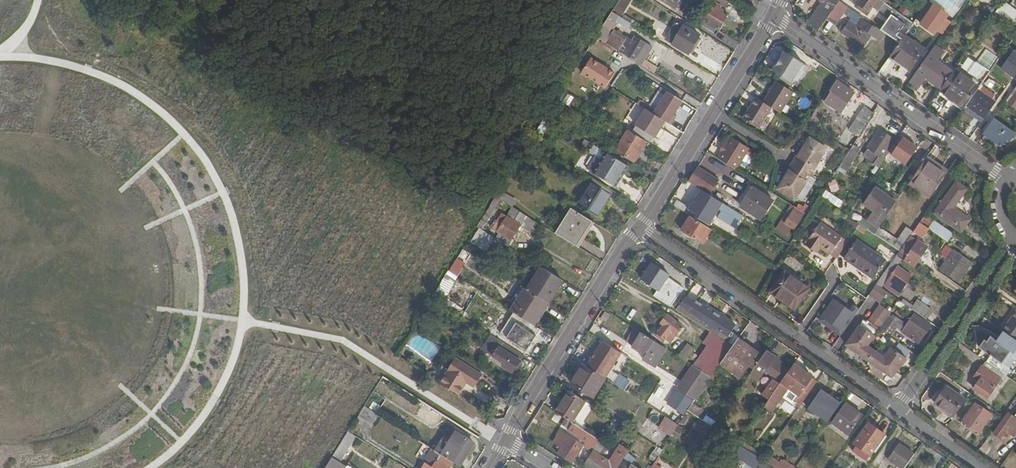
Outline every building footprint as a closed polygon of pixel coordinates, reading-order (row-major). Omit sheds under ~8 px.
[(632,0),(619,0),(613,10),(622,15),(632,0)] [(681,8),(693,20),(709,2),(707,0),(689,0),(681,8)] [(839,3),(835,0),(819,0),(824,3),(809,24),(819,32),(828,18),(839,3)] [(885,2),(881,0),(852,0),(857,4),(855,7),(867,15),(873,6),(882,13),(888,4),(885,2)] [(839,3),(828,18),(837,23),(848,7),(840,1),(839,3)] [(1008,28),(1015,16),(1015,13),(1002,3),(992,17),(1008,28)] [(703,20),(719,30),(729,14),(713,4),(703,20)] [(914,23),(888,4),(882,13),(889,17),(880,30),(885,33),(899,43),(904,36),(914,23)] [(938,38),(952,19),(929,4),(916,23),(938,38)] [(987,5),(983,10),(991,16),(994,11),(987,5)] [(861,16),(852,10),(848,15),(857,21),(861,16)] [(639,65),(642,59),(651,45),(634,35),(632,38),(626,35),(624,37),(612,29),(616,22),(628,29),(631,24),(622,18),(612,12),(596,38),(639,65)] [(624,15),(622,18),(631,24),(637,27),(639,24),(624,15)] [(880,39),(885,33),(880,30),(864,18),(856,29),(848,23),(846,27),(842,33),(849,38),(850,37),(863,46),(871,33),(880,39)] [(678,34),(673,44),(689,54),(699,36),(676,23),(672,31),(678,34)] [(666,41),(673,44),(678,34),(672,31),(666,41)] [(899,43),(889,57),(892,59),(909,71),(923,50),(904,36),(899,43)] [(944,52),(935,46),(910,81),(918,87),(925,77),(941,89),(953,72),(937,60),(944,52)] [(986,50),(977,62),(990,72),(999,59),(986,50)] [(785,52),(780,59),(772,71),(798,87),(807,73),(804,71),(807,66),(785,52)] [(965,56),(959,66),(966,71),(972,61),(965,56)] [(892,59),(889,57),(878,73),(881,75),(892,59)] [(590,58),(581,73),(605,88),(614,73),(590,58)] [(772,71),(780,59),(778,58),(770,70),(772,71)] [(642,59),(639,65),(652,73),(655,67),(642,59)] [(979,88),(990,72),(977,62),(976,62),(968,73),(970,74),(967,79),(979,88)] [(953,72),(941,89),(940,91),(965,108),(966,106),(978,90),(979,88),(967,79),(955,70),(953,72)] [(1015,87),(1015,81),(1013,79),(1012,79),(1000,97),(1006,101),(1015,87)] [(832,94),(826,102),(841,112),(854,92),(837,81),(831,89),(834,91),(832,94)] [(777,82),(763,103),(772,109),(781,114),(794,93),(777,82)] [(983,86),(979,91),(995,102),(995,94),(983,86)] [(1006,101),(1015,107),(1015,87),(1006,101)] [(978,90),(966,106),(984,119),(995,102),(979,91),(978,90)] [(667,92),(654,114),(665,121),(671,125),(675,117),(673,116),(682,102),(667,92)] [(824,101),(826,102),(832,94),(829,92),(824,101)] [(763,103),(756,99),(744,120),(759,130),(772,109),(763,103)] [(859,137),(874,113),(864,106),(844,138),(854,144),(859,137)] [(661,128),(665,121),(654,114),(645,109),(636,126),(659,140),(665,130),(661,128)] [(994,119),(983,134),(1001,146),(1006,139),(1010,141),(1015,134),(994,119)] [(646,141),(628,130),(616,150),(634,161),(646,141)] [(873,163),(879,167),(891,149),(889,148),(894,139),(880,130),(864,152),(875,160),(873,163)] [(824,147),(807,137),(797,156),(795,156),(789,167),(790,167),(777,186),(794,196),(824,147)] [(864,140),(859,137),(854,144),(853,146),(858,150),(864,140)] [(730,138),(726,146),(722,151),(718,159),(735,169),(748,148),(730,138)] [(891,155),(905,165),(917,148),(902,138),(891,155)] [(534,150),(537,145),(530,141),(528,146),(534,150)] [(853,146),(850,150),(840,166),(846,170),(858,150),(853,146)] [(596,155),(589,167),(617,184),(628,166),(607,153),(603,160),(596,155)] [(927,156),(909,183),(930,198),(946,174),(933,165),(935,162),(927,156)] [(948,171),(935,162),(933,165),(946,174),(948,171)] [(696,166),(687,180),(701,189),(708,194),(717,179),(696,166)] [(617,184),(589,167),(588,168),(616,186),(617,184)] [(830,192),(838,190),(835,179),(827,181),(830,192)] [(597,216),(611,193),(593,181),(578,205),(597,216)] [(961,232),(970,220),(954,208),(966,189),(956,182),(935,213),(961,232)] [(760,220),(773,200),(753,187),(741,206),(760,220)] [(877,222),(880,225),(896,202),(876,188),(865,204),(872,208),(869,212),(871,214),(868,219),(875,224),(877,222)] [(723,203),(708,194),(701,189),(689,209),(699,215),(698,218),(710,225),(723,203)] [(496,196),(512,207),(516,201),(500,190),(496,196)] [(823,190),(820,197),(840,208),(843,201),(823,190)] [(498,204),(509,211),(512,207),(496,196),(492,201),(498,204)] [(481,230),(498,204),(492,201),(476,227),(479,229),(481,230)] [(743,216),(726,205),(719,218),(735,228),(743,216)] [(792,205),(776,230),(788,237),(793,228),(794,229),(804,213),(792,205)] [(512,207),(509,211),(506,216),(501,213),(494,224),(492,223),(490,227),(498,232),(510,240),(519,225),(529,232),(535,222),(512,207)] [(571,208),(555,234),(576,248),(592,222),(571,208)] [(703,242),(711,229),(690,216),(682,229),(703,242)] [(925,217),(914,231),(920,235),(926,225),(949,241),(953,234),(934,220),(932,222),(925,217)] [(808,238),(820,222),(814,218),(803,235),(808,238)] [(852,219),(848,225),(856,230),(860,225),(852,219)] [(836,258),(848,241),(820,222),(808,238),(809,239),(828,253),(836,258)] [(874,234),(900,252),(914,232),(906,227),(897,239),(879,227),(874,234)] [(484,250),(492,237),(481,230),(479,229),(471,242),(484,250)] [(506,246),(510,240),(498,232),(494,238),(506,246)] [(826,257),(828,253),(809,239),(806,243),(826,257)] [(872,256),(874,252),(856,240),(844,258),(850,263),(852,261),(863,269),(861,270),(873,279),(883,264),(872,256)] [(918,241),(906,259),(915,265),(927,247),(918,241)] [(947,260),(940,269),(959,282),(972,263),(946,245),(939,255),(947,260)] [(463,254),(460,252),(448,271),(454,275),(460,265),(458,263),(463,254)] [(872,256),(883,264),(886,260),(874,252),(872,256)] [(852,261),(850,263),(861,270),(863,269),(852,261)] [(652,264),(642,278),(659,290),(669,275),(652,264)] [(898,267),(886,285),(898,294),(910,276),(898,267)] [(547,302),(561,280),(542,268),(528,290),(547,302)] [(782,300),(783,298),(797,307),(809,289),(786,272),(771,292),(782,300)] [(888,278),(883,275),(877,284),(881,287),(888,278)] [(877,284),(869,295),(880,303),(887,292),(881,287),(877,284)] [(513,312),(533,325),(547,302),(528,290),(521,285),(511,300),(516,303),(511,310),(513,312)] [(682,289),(669,306),(676,311),(679,306),(686,297),(688,293),(682,289)] [(690,312),(695,303),(686,297),(679,306),(690,312)] [(823,316),(839,328),(844,331),(855,315),(859,310),(854,307),(851,312),(834,300),(823,316)] [(695,303),(690,312),(728,338),(736,325),(696,301),(695,303)] [(918,301),(911,309),(916,312),(926,320),(932,311),(918,301)] [(869,322),(879,329),(884,322),(888,316),(890,313),(891,312),(880,305),(869,322)] [(537,335),(541,329),(533,325),(513,312),(510,318),(522,325),(537,335)] [(728,338),(690,312),(686,317),(710,332),(725,342),(728,338)] [(932,324),(926,320),(916,312),(902,332),(918,344),(932,324)] [(1004,329),(1015,337),(1015,312),(1004,329)] [(664,326),(658,333),(667,339),(670,335),(674,339),(683,327),(668,315),(661,324),(664,326)] [(839,328),(823,316),(820,320),(841,335),(844,331),(839,328)] [(895,330),(899,324),(888,316),(884,322),(895,330)] [(863,321),(859,326),(874,337),(879,329),(869,322),(868,321),(863,321)] [(879,329),(890,337),(895,330),(884,322),(879,329)] [(526,352),(537,335),(522,325),(511,342),(526,352)] [(641,333),(628,325),(628,326),(634,330),(640,334),(641,333)] [(628,326),(620,338),(626,342),(634,330),(628,326)] [(906,359),(894,351),(892,349),(885,359),(876,353),(867,347),(874,337),(859,326),(846,346),(869,363),(892,379),(906,359)] [(644,358),(656,366),(660,359),(667,349),(641,333),(640,334),(634,330),(626,342),(646,355),(644,358)] [(975,354),(986,361),(998,370),(1009,355),(1012,357),(1015,351),(1015,340),(1004,331),(997,341),(995,339),(987,351),(981,346),(975,354)] [(707,346),(694,366),(696,368),(711,377),(722,363),(733,347),(725,342),(710,332),(703,343),(707,346)] [(512,372),(523,355),(491,335),(482,349),(505,363),(503,367),(512,372)] [(728,338),(725,342),(733,347),(736,342),(728,338)] [(755,368),(763,356),(738,339),(736,342),(733,347),(722,363),(742,377),(750,365),(755,368)] [(611,371),(621,353),(603,342),(587,367),(606,379),(614,384),(619,376),(611,371)] [(677,357),(686,362),(693,347),(685,343),(677,357)] [(894,351),(906,359),(911,352),(899,343),(894,351)] [(782,381),(792,368),(767,351),(763,356),(755,368),(749,375),(758,381),(766,371),(782,381)] [(439,383),(458,395),(466,382),(473,386),(480,375),(455,359),(439,383)] [(660,359),(656,366),(661,369),(665,362),(660,359)] [(998,370),(986,361),(974,378),(980,382),(975,389),(987,398),(1004,374),(998,370)] [(587,367),(584,365),(573,384),(594,397),(606,379),(587,367)] [(803,404),(818,382),(812,378),(810,380),(800,373),(802,370),(794,365),(792,368),(782,381),(780,384),(769,400),(764,406),(772,412),(782,398),(786,392),(803,404)] [(696,368),(681,390),(695,400),(711,377),(696,368)] [(769,400),(780,384),(773,379),(762,395),(769,400)] [(827,421),(840,402),(821,388),(807,408),(810,410),(819,416),(827,421)] [(954,417),(965,401),(946,388),(935,404),(954,417)] [(573,423),(586,401),(571,392),(564,404),(562,403),(556,412),(573,423)] [(786,392),(782,398),(798,410),(803,404),(786,392)] [(704,410),(693,403),(688,410),(699,418),(704,410)] [(846,403),(832,423),(848,435),(863,414),(846,403)] [(963,421),(980,433),(992,415),(976,403),(963,421)] [(379,416),(364,406),(356,419),(362,423),(372,428),(379,416)] [(679,425),(655,410),(647,420),(672,436),(679,425)] [(810,410),(807,415),(801,423),(799,421),(792,431),(804,438),(819,416),(810,410)] [(1014,437),(1015,434),(1015,419),(1008,413),(994,433),(1002,439),(1004,436),(1009,439),(1011,435),(1014,437)] [(713,427),(717,422),(706,415),(703,420),(706,423),(713,427)] [(699,435),(705,439),(713,427),(706,423),(699,435)] [(716,429),(725,435),(729,429),(720,423),(716,429)] [(868,423),(854,443),(871,455),(885,434),(868,423)] [(593,450),(600,440),(577,425),(574,430),(588,440),(584,446),(593,452),(593,450)] [(452,462),(459,466),(474,442),(455,430),(448,441),(443,438),(434,451),(450,460),(452,462)] [(340,463),(356,436),(355,436),(348,432),(332,458),(340,463)] [(562,447),(558,453),(572,462),(582,446),(560,432),(554,442),(562,447)] [(727,436),(737,443),(740,440),(729,433),(727,436)] [(988,434),(978,450),(988,456),(998,439),(988,434)] [(593,450),(599,454),(606,444),(603,442),(600,440),(593,450)] [(750,452),(760,459),(763,454),(744,441),(741,446),(750,452)] [(626,457),(630,450),(620,444),(609,460),(599,454),(593,450),(593,452),(585,464),(592,467),(617,467),(625,456),(626,457)] [(746,458),(750,452),(741,446),(739,444),(735,450),(746,458)] [(900,467),(905,467),(915,454),(900,444),(888,459),(900,467)] [(448,467),(446,466),(450,460),(434,451),(433,450),(422,467),(448,467)] [(631,465),(635,458),(629,455),(620,467),(637,467),(631,465)] [(765,461),(774,467),(793,467),(794,467),(783,459),(779,463),(769,456),(765,461)] [(332,458),(325,467),(343,467),(345,466),(340,463),(332,458)]
